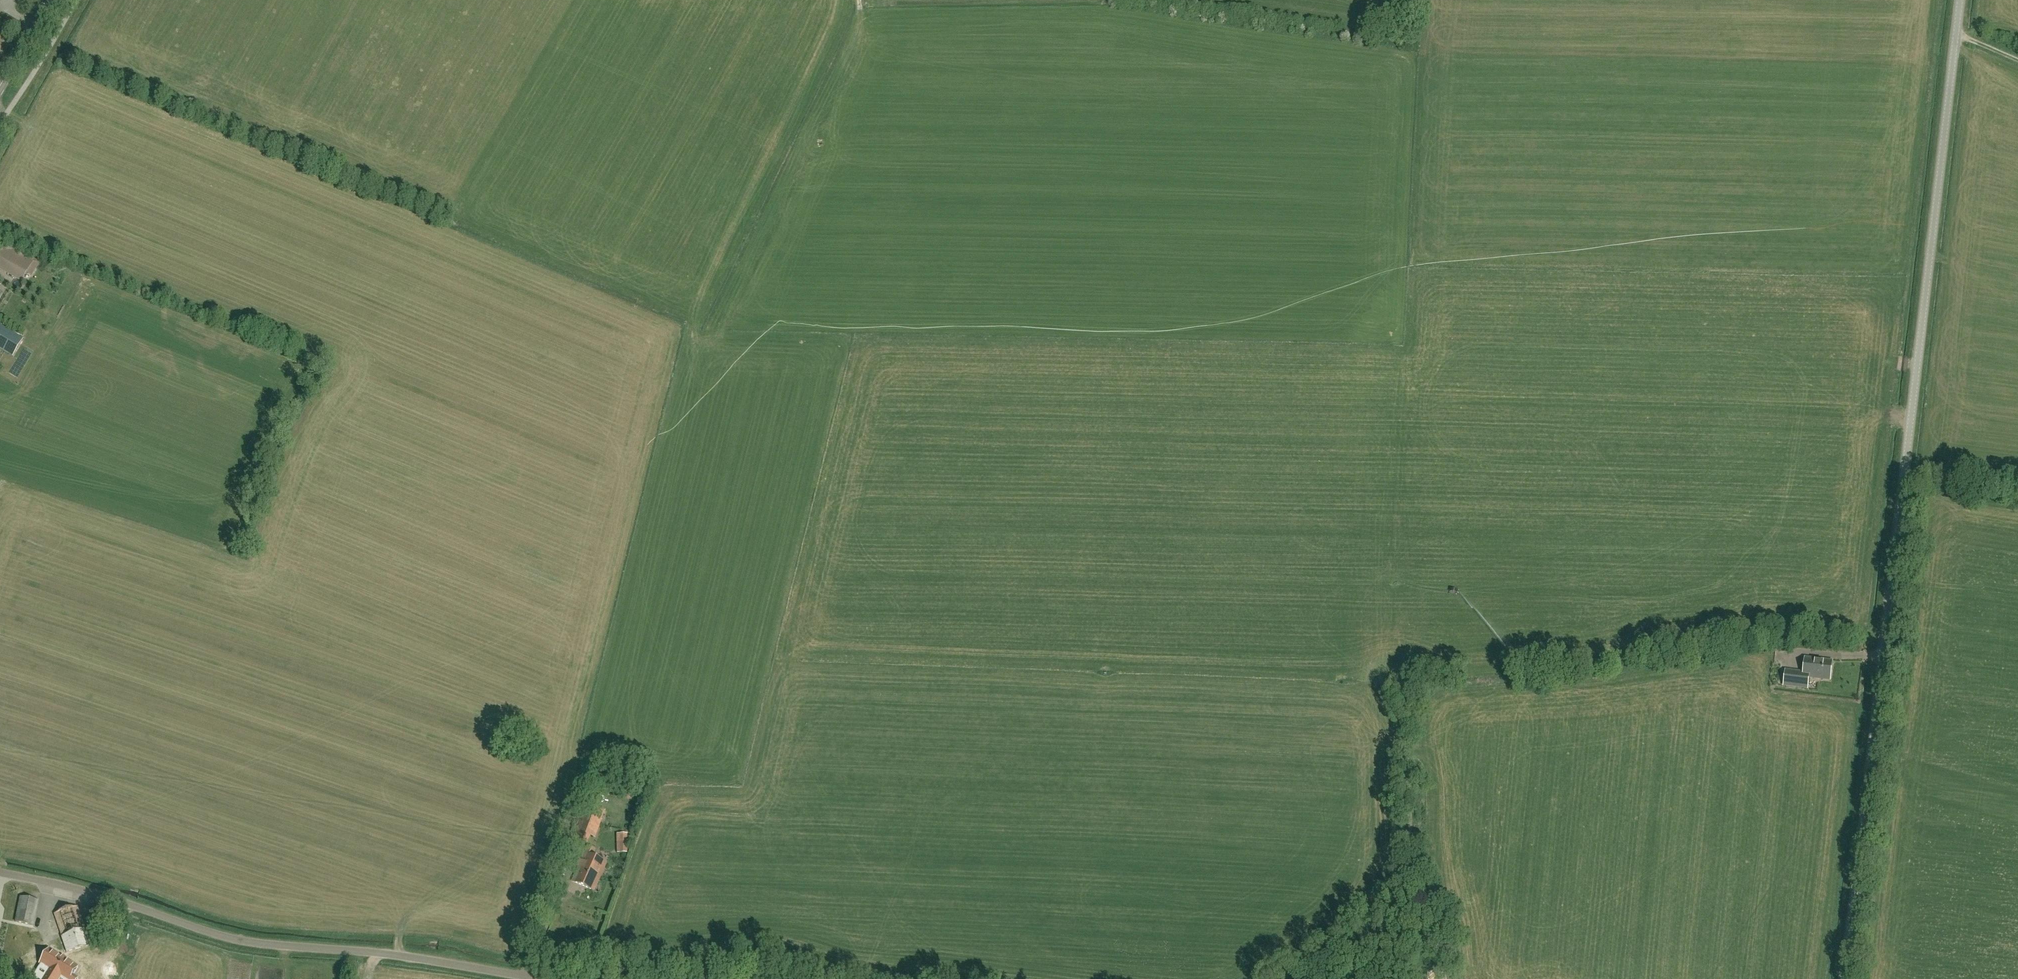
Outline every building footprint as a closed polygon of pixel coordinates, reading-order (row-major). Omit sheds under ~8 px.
[(26,272),(31,275),(38,263),(7,244),(0,255),(0,263),(23,277),(26,272)] [(23,339),(0,325),(0,348),(13,356),(23,339)] [(1830,680),(1832,662),(1805,659),(1803,673),(1786,671),(1784,686),(1808,689),(1809,677),(1830,680)] [(598,796),(603,784),(595,781),(591,793),(598,796)] [(595,818),(585,814),(578,832),(576,838),(586,841),(588,835),(595,818)] [(620,841),(620,852),(630,852),(630,841),(620,841)] [(593,890),(606,863),(591,857),(595,850),(589,847),(582,861),(581,860),(578,867),(579,868),(573,881),(593,890)] [(33,926),(39,901),(21,897),(16,922),(33,926)] [(82,906),(56,912),(66,952),(92,946),(82,906)] [(46,942),(16,951),(18,958),(48,949),(46,942)] [(77,978),(72,975),(77,967),(67,961),(61,957),(49,950),(46,955),(43,959),(40,964),(41,965),(39,968),(47,973),(43,978),(60,978),(61,978),(77,978)]
